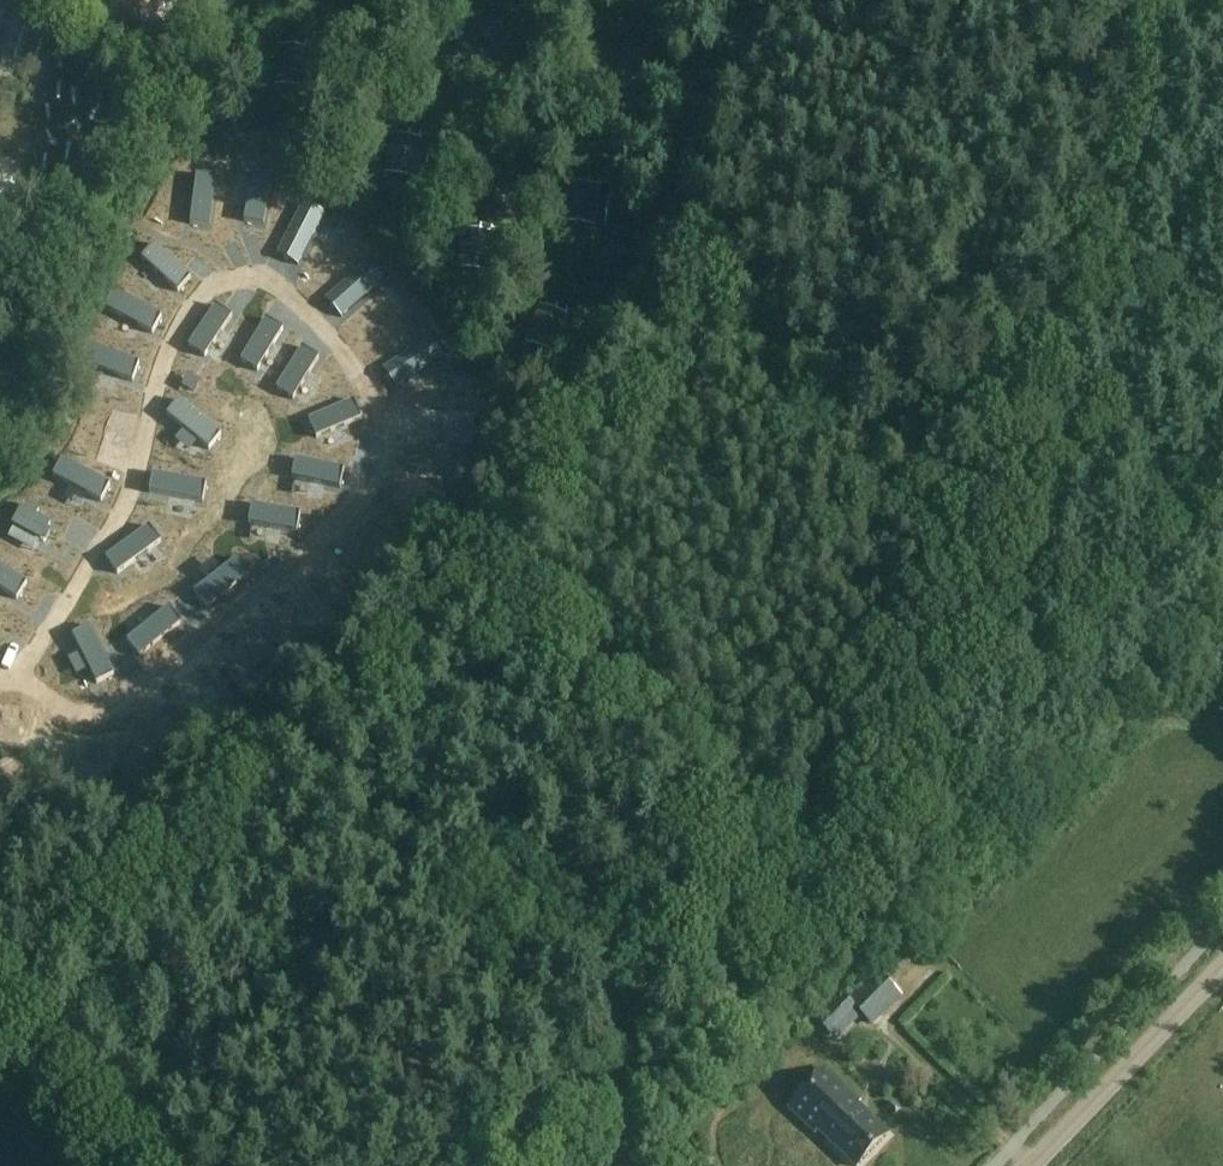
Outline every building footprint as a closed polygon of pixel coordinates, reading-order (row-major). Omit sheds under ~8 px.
[(162,26),(137,5),(142,0),(88,0),(110,19),(99,31),(126,55),(147,32),(153,37),(162,26)] [(450,41),(465,54),(467,56),(482,38),(494,49),(515,25),(502,14),(499,17),(483,3),(483,4),(450,41)] [(275,85),(307,89),(307,88),(315,89),(317,59),(309,58),(310,51),(278,48),(275,85)] [(385,173),(416,179),(425,180),(431,150),(422,149),(423,143),(392,137),(385,173)] [(564,221),(595,227),(605,229),(609,197),(600,196),(601,191),(571,186),(564,221)] [(458,268),(490,273),(498,274),(502,244),(494,243),(495,237),(463,233),(458,268)] [(154,367),(176,382),(182,373),(161,358),(154,367)] [(152,367),(145,377),(168,394),(176,385),(152,367)] [(809,1023),(833,1050),(845,1039),(837,1030),(844,1024),(828,1007),(809,1023)] [(814,1133),(817,1130),(854,1165),(858,1165),(889,1134),(858,1104),(861,1102),(826,1068),(787,1107),(814,1133)] [(893,1114),(900,1107),(892,1100),(886,1108),(893,1114)]
